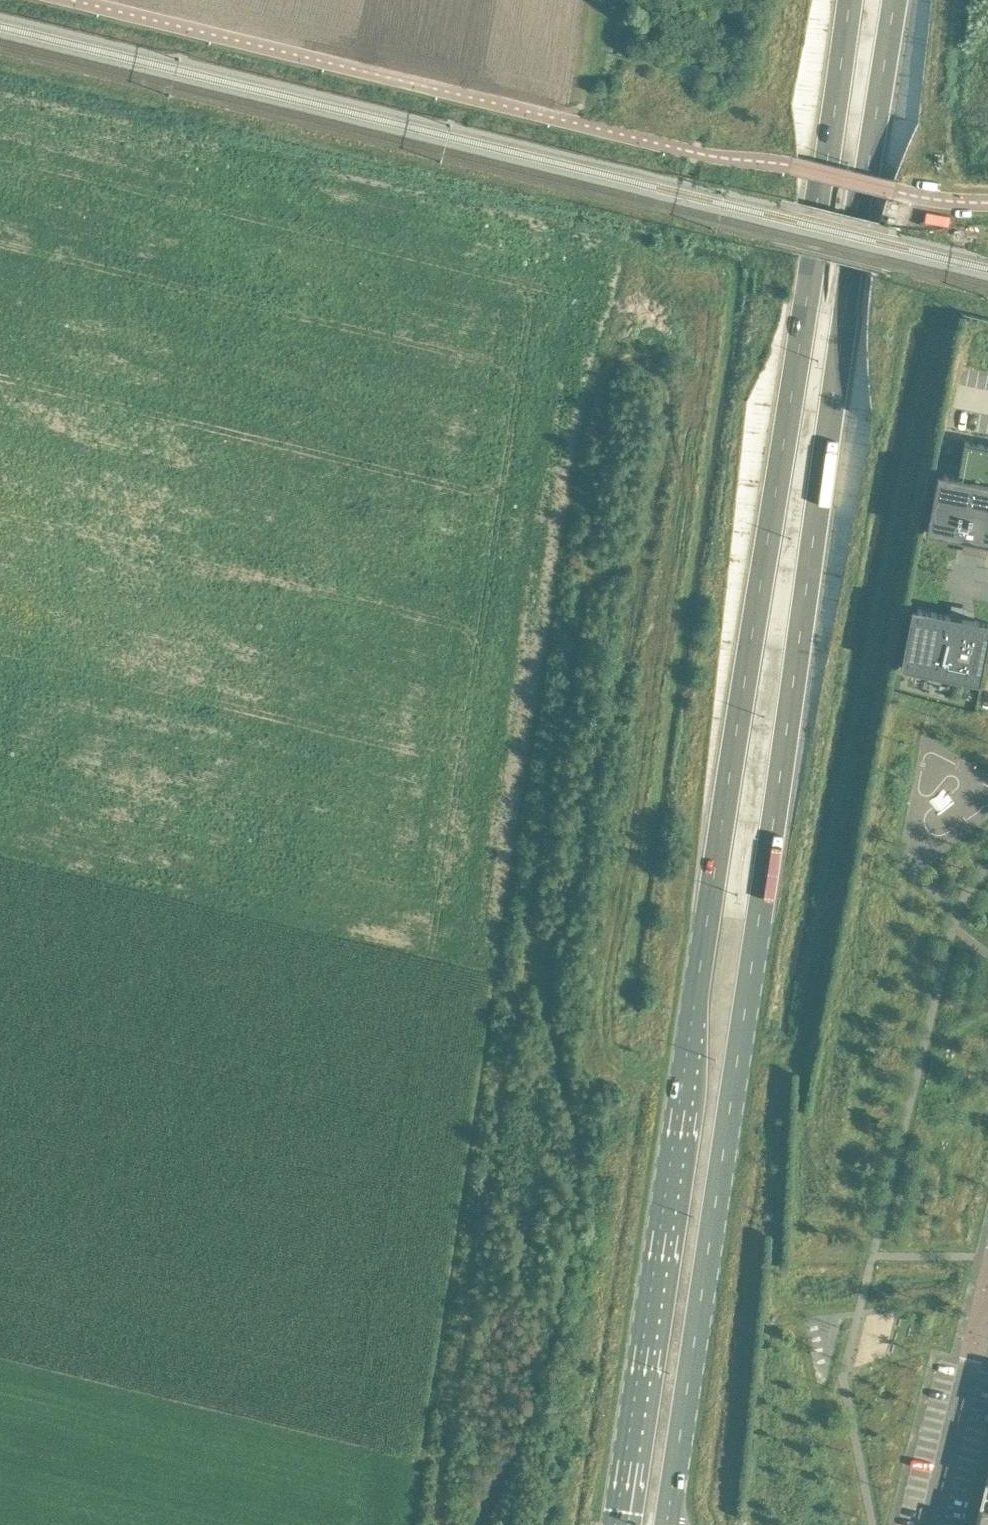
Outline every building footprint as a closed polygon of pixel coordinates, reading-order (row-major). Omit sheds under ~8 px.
[(932,533),(964,539),(962,547),(974,550),(975,550),(976,542),(987,544),(987,445),(964,440),(957,475),(944,472),(932,533)] [(975,598),(987,598),(987,580),(976,579),(975,598)] [(906,669),(916,670),(980,683),(987,643),(987,622),(974,619),(962,617),(963,608),(951,606),(949,614),(928,610),(917,608),(906,669)] [(976,1524),(987,1524),(987,1475),(976,1524)]
